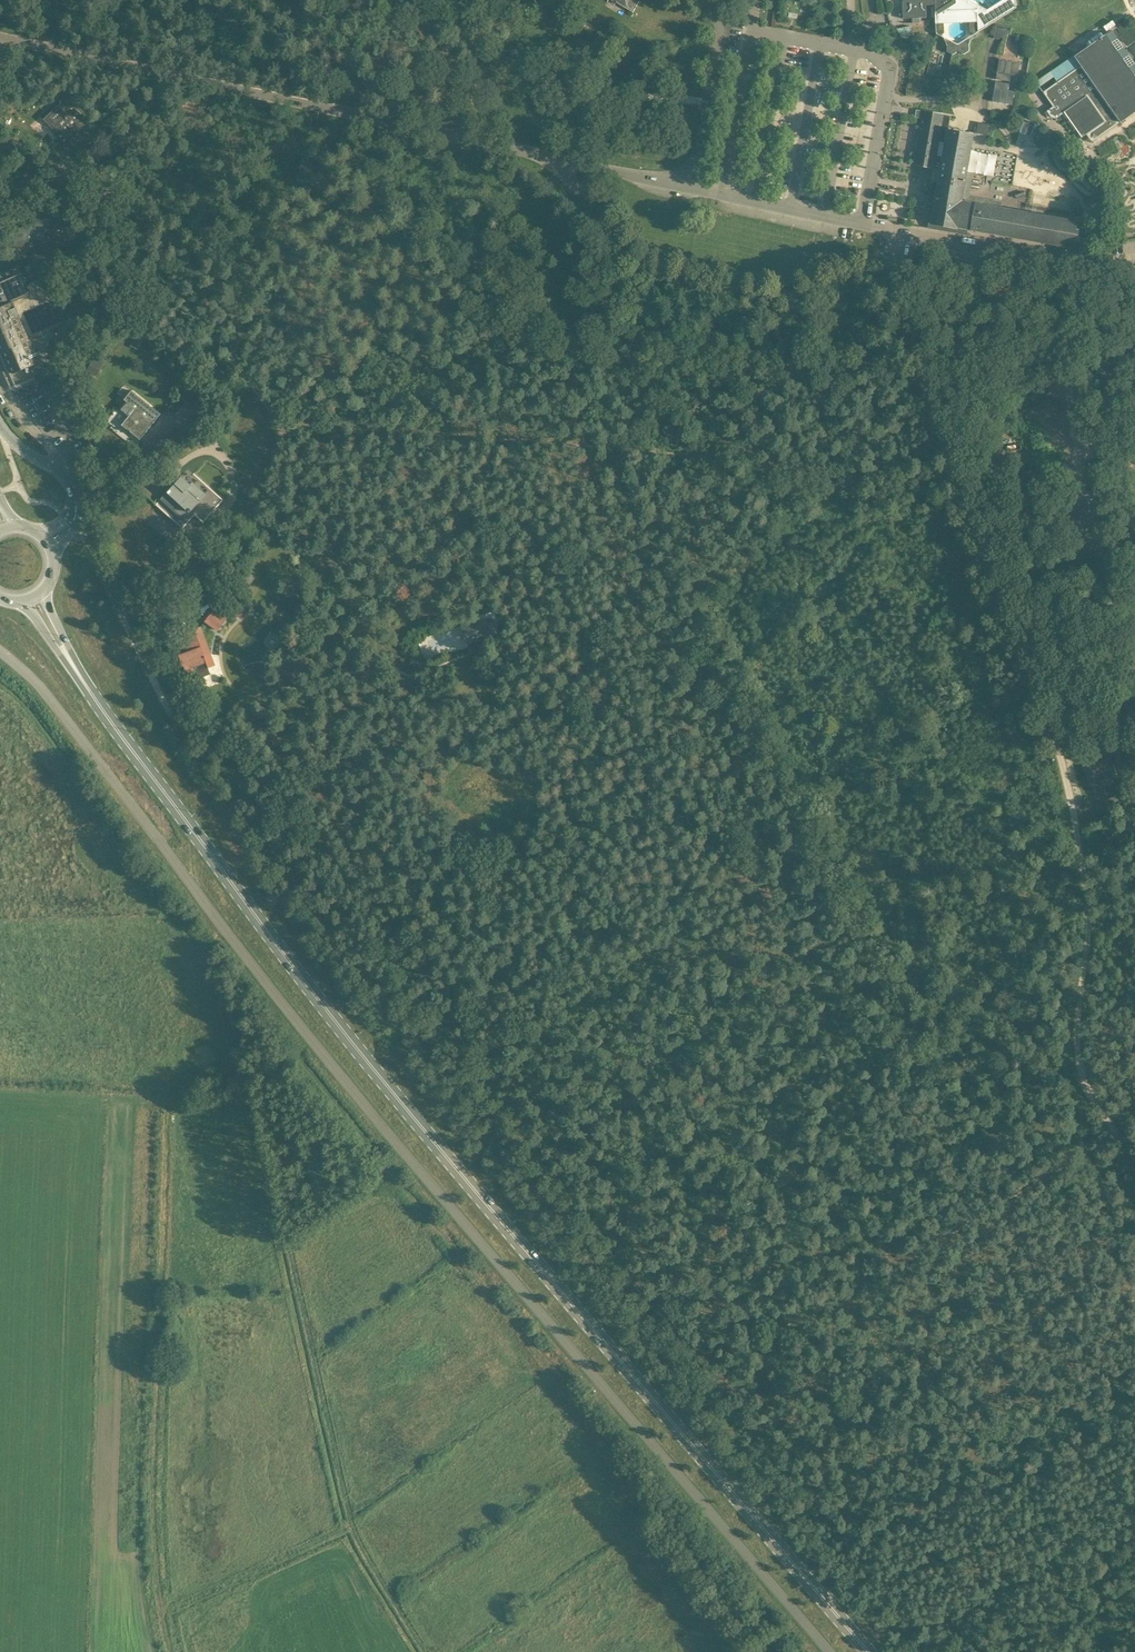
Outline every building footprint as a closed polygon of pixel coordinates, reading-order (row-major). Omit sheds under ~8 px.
[(633,12),(641,0),(613,0),(633,12)] [(902,3),(903,17),(926,16),(925,3),(935,3),(936,22),(979,21),(979,29),(995,19),(1016,6),(1016,0),(999,0),(987,7),(973,0),(904,0),(902,3)] [(1012,26),(996,24),(994,38),(1000,39),(1000,37),(1006,38),(1007,32),(1011,32),(1012,26)] [(911,25),(898,28),(902,37),(914,39),(911,25)] [(1073,57),(1037,82),(1053,107),(1047,111),(1052,117),(1057,118),(1062,115),(1079,139),(1086,134),(1092,142),(1134,112),(1134,63),(1112,30),(1073,57)] [(963,41),(958,44),(953,41),(947,45),(947,51),(953,54),(958,50),(964,53),(969,50),(969,44),(963,41)] [(1020,62),(1000,59),(997,79),(1010,81),(1011,75),(1018,76),(1020,62)] [(996,81),(993,101),(1013,105),(1015,92),(1008,90),(1010,84),(996,81)] [(88,122),(76,110),(72,114),(60,102),(45,117),(43,119),(52,129),(50,130),(55,135),(64,145),(88,122)] [(931,167),(941,114),(924,111),(914,164),(931,167)] [(975,134),(962,132),(949,129),(949,125),(958,127),(962,131),(968,126),(963,119),(959,122),(950,121),(951,116),(941,114),(931,167),(934,168),(941,169),(931,223),(1072,247),(1073,241),(1077,241),(1078,230),(1075,230),(1077,221),(1066,219),(964,201),(975,137),(975,134)] [(979,123),(978,133),(989,135),(991,125),(979,123)] [(31,224),(36,237),(39,247),(43,246),(45,251),(63,244),(54,219),(53,216),(31,224)] [(20,259),(31,255),(37,253),(36,249),(39,247),(36,237),(31,224),(10,231),(15,245),(20,259)] [(916,246),(915,253),(924,255),(926,248),(916,246)] [(47,362),(51,339),(57,336),(53,329),(32,281),(26,284),(18,267),(0,275),(0,345),(2,351),(0,352),(0,363),(10,387),(16,389),(35,381),(37,376),(44,372),(47,362)] [(32,281),(53,329),(65,323),(45,276),(32,281)] [(78,297),(67,301),(72,313),(83,308),(78,297)] [(133,336),(129,347),(139,351),(143,340),(133,336)] [(86,371),(96,377),(103,364),(93,358),(86,371)] [(139,439),(141,438),(160,413),(131,390),(123,399),(127,402),(121,409),(128,415),(121,424),(139,439)] [(177,395),(169,409),(176,414),(185,399),(177,395)] [(223,500),(215,492),(205,483),(204,484),(193,474),(189,479),(180,471),(165,489),(167,491),(155,504),(182,528),(194,514),(202,522),(223,500)] [(204,621),(217,630),(231,611),(241,619),(247,612),(237,603),(238,602),(234,599),(226,593),(219,601),(204,621)] [(466,624),(470,642),(496,636),(492,618),(466,624)] [(206,645),(204,637),(200,627),(181,634),(188,653),(180,656),(179,654),(184,669),(186,669),(189,675),(188,675),(188,676),(196,673),(198,678),(210,674),(208,668),(203,656),(209,654),(206,645)] [(1090,785),(1102,780),(1117,775),(1114,766),(1115,766),(1111,756),(1083,767),(1090,785)] [(1117,785),(1104,789),(1107,798),(1120,793),(1117,785)]
